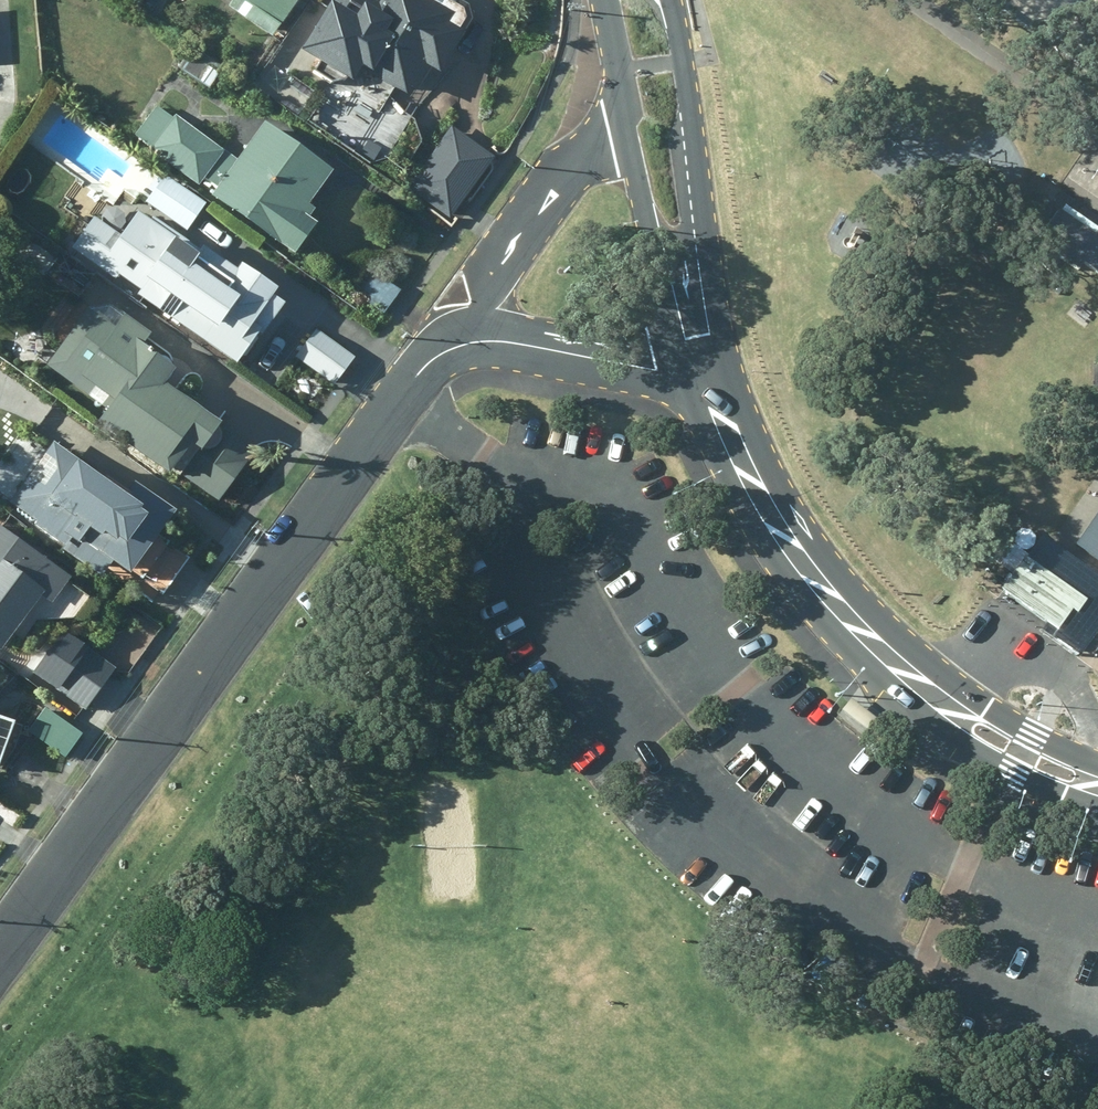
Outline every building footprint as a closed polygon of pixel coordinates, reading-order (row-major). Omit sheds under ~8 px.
[(237,10),(283,42),(311,0),(244,0),(237,10)] [(465,0),(385,0),(383,3),(377,0),(336,0),(332,6),(337,10),(312,52),(364,80),(374,64),(386,70),(383,76),(413,93),(417,87),(421,90),(437,66),(445,72),(479,21),(475,6),(465,0)] [(195,50),(182,70),(213,89),(226,69),(195,50)] [(216,196),(304,257),(325,226),(314,219),(320,209),(315,206),(336,175),(267,127),(244,161),(180,116),(178,119),(160,106),(137,139),(205,186),(209,180),(222,188),(216,196)] [(497,159),(452,127),(409,187),(454,219),(460,211),(497,159)] [(165,177),(146,205),(186,233),(206,205),(165,177)] [(1061,206),(1039,237),(1082,266),(1087,259),(1097,267),(1097,231),(1061,206)] [(212,270),(143,223),(116,262),(129,272),(131,267),(141,273),(143,298),(248,369),(294,303),(222,255),(212,270)] [(386,317),(402,291),(367,269),(351,295),(386,317)] [(156,336),(128,316),(120,328),(105,317),(67,366),(85,377),(85,378),(116,400),(102,421),(224,505),(262,451),(171,387),(183,369),(150,346),(156,336)] [(337,384),(356,359),(317,331),(299,357),(337,384)] [(169,596),(195,560),(168,540),(186,514),(142,484),(136,494),(58,443),(11,504),(42,522),(38,527),(74,549),(81,537),(121,561),(169,596)] [(1078,546),(1097,559),(1097,516),(1078,546)] [(9,649),(45,597),(58,606),(77,579),(2,527),(0,530),(0,643),(9,649)] [(1078,601),(1014,555),(992,586),(1050,628),(1063,610),(1069,614),(1078,601)] [(61,633),(33,675),(87,712),(115,670),(61,633)] [(80,752),(85,736),(45,709),(31,730),(70,758),(80,752)] [(8,770),(23,725),(0,717),(0,768),(8,770)]
